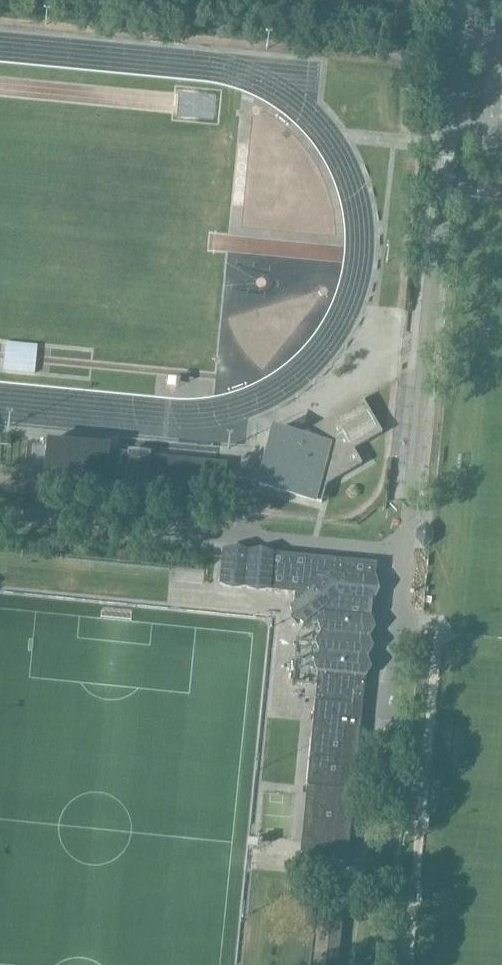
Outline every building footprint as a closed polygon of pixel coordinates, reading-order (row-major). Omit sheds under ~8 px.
[(1,344),(1,368),(36,368),(36,344),(1,344)] [(179,381),(180,366),(166,365),(165,380),(179,381)] [(273,430),(259,487),(322,503),(326,485),(362,464),(354,449),(382,433),(363,399),(299,436),(273,430)] [(420,532),(420,537),(426,544),(430,540),(431,531),(427,527),(420,532)] [(300,857),(347,861),(355,787),(366,677),(370,668),(370,667),(367,657),(372,648),(372,647),(369,637),(374,628),(374,627),(371,619),(373,602),(374,599),(378,591),(378,590),(376,580),(376,578),(375,578),(377,563),(272,553),(272,555),(223,550),(219,584),(269,589),(269,591),(295,594),(294,604),(290,607),(303,624),(307,620),(318,621),(322,633),(316,642),(320,653),(315,663),(318,673),(300,857)] [(314,964),(337,964),(338,955),(342,919),(319,916),(315,952),(314,964)]
